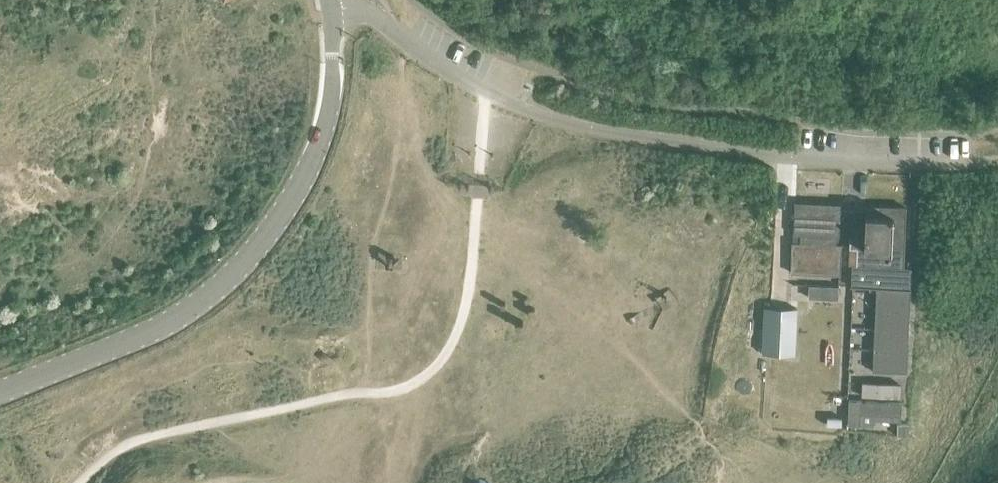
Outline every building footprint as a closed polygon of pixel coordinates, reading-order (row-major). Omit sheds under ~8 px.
[(792,242),(791,272),(839,274),(840,244),(836,244),(836,236),(850,236),(849,247),(856,248),(856,264),(851,264),(850,285),(850,286),(876,287),(872,370),(906,372),(910,289),(910,287),(909,287),(910,276),(901,275),(901,267),(902,267),(905,206),(794,202),(793,234),(799,234),(799,242),(792,242)] [(807,284),(807,297),(837,298),(837,285),(807,284)] [(779,342),(779,333),(787,334),(788,302),(770,301),(764,301),(763,333),(762,342),(779,342)] [(901,398),(901,386),(861,384),(861,397),(878,397),(878,400),(848,399),(847,423),(859,423),(859,413),(902,414),(903,402),(887,401),(888,398),(901,398)] [(907,435),(907,423),(896,423),(896,435),(907,435)]
